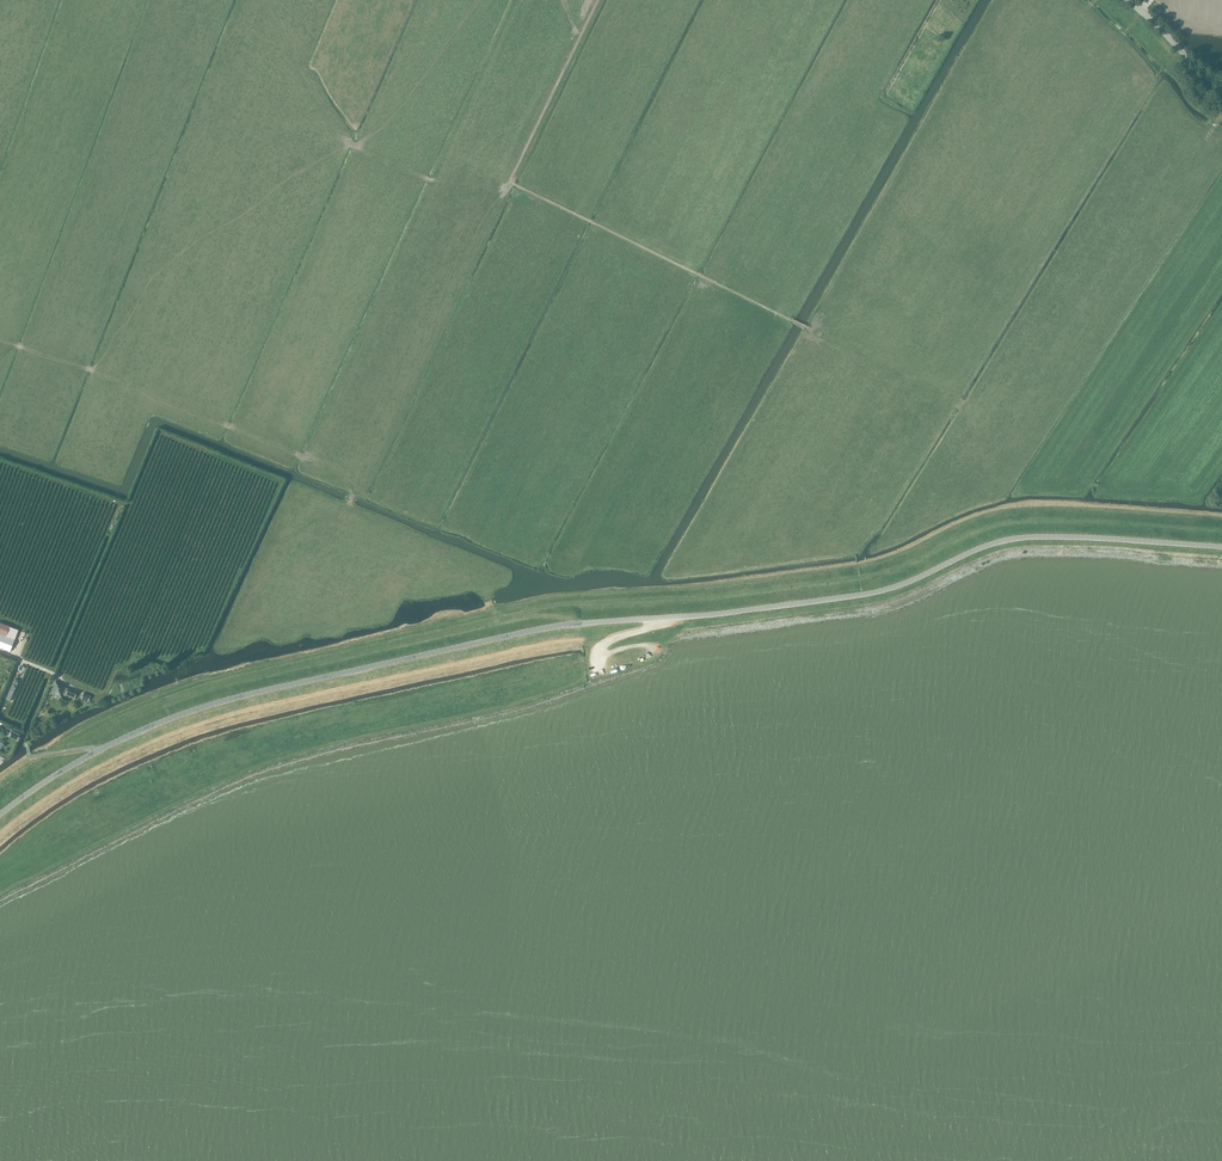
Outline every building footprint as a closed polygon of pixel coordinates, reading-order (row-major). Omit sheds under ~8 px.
[(1099,109),(1106,103),(1100,97),(1093,103),(1099,109)] [(1098,120),(1105,126),(1120,105),(1114,100),(1106,111),(1105,111),(1100,117),(1098,120)] [(1088,105),(1085,110),(1094,116),(1097,111),(1088,105)] [(1084,118),(1089,121),(1092,117),(1087,113),(1084,118)] [(867,473),(862,484),(871,489),(876,478),(867,473)] [(2,611),(0,616),(0,645),(8,648),(20,619),(2,611)] [(62,695),(74,699),(77,692),(65,688),(65,687),(62,686),(62,685),(55,682),(53,686),(54,687),(51,694),(61,697),(62,695)] [(88,702),(91,696),(84,693),(82,699),(88,702)] [(20,734),(12,731),(10,737),(17,740),(20,734)]
